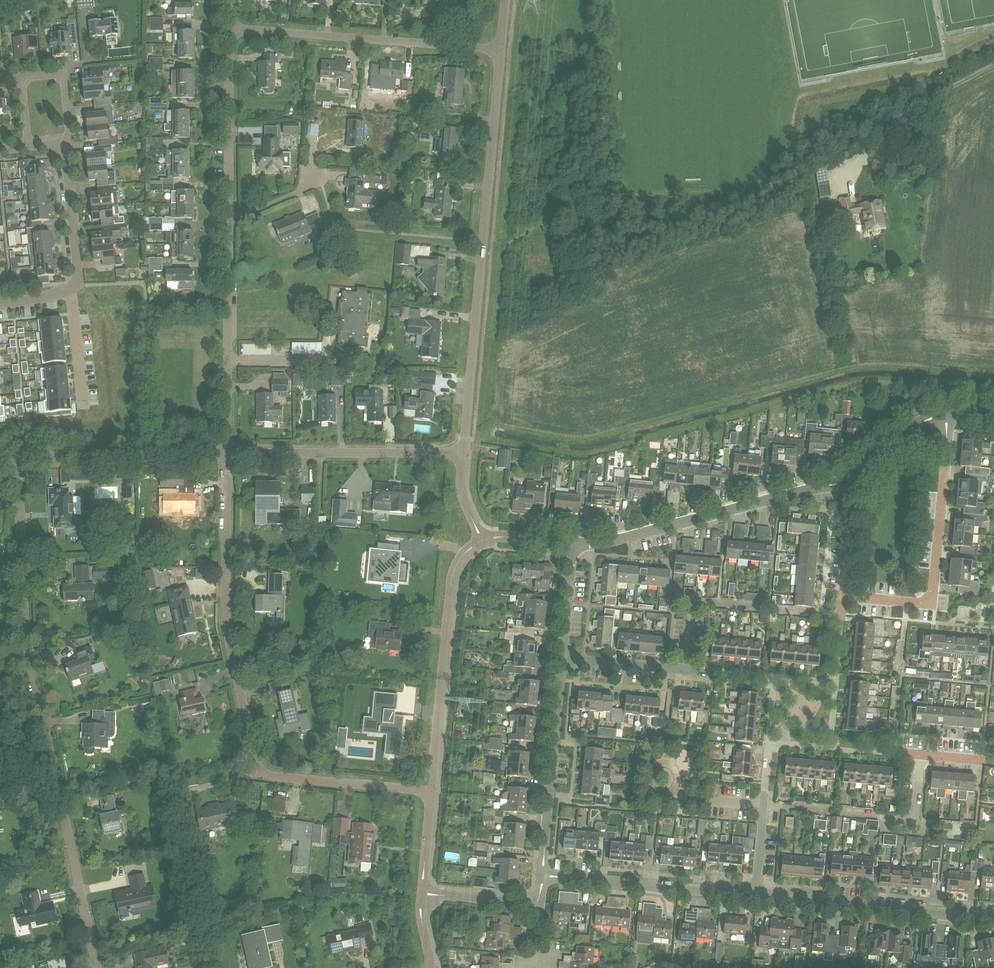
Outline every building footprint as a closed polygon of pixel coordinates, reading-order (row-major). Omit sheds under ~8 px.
[(94,7),(93,0),(77,0),(78,1),(77,1),(78,9),(94,7)] [(177,4),(177,8),(169,8),(169,15),(177,15),(195,16),(195,4),(177,4)] [(120,28),(120,27),(119,25),(119,23),(117,23),(117,18),(90,21),(92,37),(118,35),(118,31),(119,29),(120,28)] [(71,54),(69,38),(77,38),(76,23),(68,24),(68,27),(60,28),(61,34),(53,35),(53,41),(51,41),(51,48),(54,48),(55,56),(71,54)] [(180,31),(180,44),(195,45),(195,31),(180,31)] [(31,49),(30,37),(14,38),(16,60),(32,58),(31,49)] [(180,44),(180,58),(195,58),(195,45),(180,44)] [(274,88),(274,63),(277,63),(277,55),(264,54),(264,62),(259,62),(259,88),(264,88),(264,92),(266,94),(272,94),(274,91),(274,88)] [(322,77),(340,79),(339,89),(344,89),(350,90),(352,73),(346,73),(347,60),(336,59),(336,62),(323,61),(322,77)] [(393,86),(394,78),(403,79),(404,65),(382,63),(381,77),(382,77),(381,85),(393,86)] [(83,75),(83,77),(84,88),(85,88),(104,86),(104,85),(110,85),(110,79),(109,69),(108,65),(94,67),(94,74),(91,74),(85,75),(83,75)] [(464,70),(445,68),(443,88),(449,88),(448,94),(446,94),(445,103),(461,105),(464,70)] [(195,71),(180,71),(172,71),(171,84),(179,84),(195,85),(195,71)] [(194,98),(195,85),(179,84),(171,84),(172,98),(179,98),(194,98)] [(99,106),(112,105),(113,105),(112,92),(105,92),(104,86),(85,88),(86,100),(98,99),(98,106),(99,106)] [(146,114),(147,114),(150,114),(150,111),(164,110),(164,105),(151,104),(151,105),(146,105),(146,114)] [(424,105),(411,104),(410,114),(423,115),(424,105)] [(87,115),(89,128),(108,126),(107,117),(114,117),(112,105),(99,106),(100,113),(87,115)] [(167,124),(174,124),(189,125),(189,111),(167,111),(167,124)] [(425,127),(426,128),(439,129),(439,121),(422,119),(421,126),(426,127),(425,127)] [(349,121),(348,147),(363,148),(365,122),(349,121)] [(174,124),(167,124),(165,124),(165,131),(174,131),(174,138),(189,138),(189,125),(174,124)] [(109,125),(108,126),(89,128),(90,140),(103,139),(104,146),(113,145),(119,145),(119,137),(112,138),(112,131),(109,132),(109,125)] [(284,125),(284,133),(298,133),(298,125),(296,125),(284,125)] [(442,154),(457,155),(460,129),(445,128),(442,154)] [(321,138),(320,139),(324,145),(338,138),(335,133),(334,133),(333,132),(321,138)] [(268,168),(268,171),(277,171),(277,168),(282,168),(282,153),(277,153),(277,140),(265,140),(265,151),(266,151),(266,153),(259,153),(259,155),(257,155),(257,161),(259,161),(259,168),(268,168)] [(87,154),(89,168),(108,166),(107,160),(110,159),(109,153),(113,152),(113,145),(104,146),(98,147),(99,153),(87,154)] [(190,151),(174,151),(167,151),(167,165),(170,165),(190,165),(190,151)] [(892,160),(892,170),(910,169),(910,159),(892,160)] [(48,172),(47,166),(37,167),(36,160),(20,162),(22,180),(29,179),(46,177),(45,172),(48,172)] [(190,178),(190,165),(170,165),(170,170),(169,170),(169,178),(174,178),(190,178)] [(108,172),(108,166),(89,168),(90,181),(97,180),(98,187),(119,185),(117,185),(115,171),(108,172)] [(29,179),(30,190),(49,188),(49,183),(46,183),(46,177),(29,179)] [(346,187),(349,187),(347,208),(362,209),(362,203),(376,204),(377,193),(364,191),(365,181),(346,179),(346,187)] [(443,218),(443,216),(451,217),(454,189),(449,189),(450,181),(437,180),(436,188),(438,188),(437,201),(426,200),(426,208),(436,209),(436,215),(437,215),(436,217),(437,218),(442,219),(443,218)] [(120,191),(119,185),(98,187),(98,194),(92,194),(93,207),(119,205),(117,192),(120,191)] [(50,193),(49,188),(30,190),(30,195),(25,196),(25,201),(48,199),(47,193),(50,193)] [(194,191),(178,191),(172,191),(172,204),(194,204),(194,191)] [(866,231),(886,227),(881,201),(861,205),(851,207),(849,197),(840,199),(844,218),(853,216),(852,214),(862,212),(866,231)] [(48,205),(48,199),(25,201),(26,206),(31,205),(32,211),(51,209),(51,205),(48,205)] [(172,204),(171,218),(194,218),(194,204),(172,204)] [(104,227),(126,225),(126,223),(128,223),(128,220),(126,220),(126,218),(124,217),(120,217),(119,205),(93,207),(94,220),(102,219),(103,227),(104,227)] [(32,211),(32,217),(30,217),(29,218),(28,218),(27,219),(27,220),(26,221),(26,222),(27,228),(28,228),(36,227),(43,227),(42,222),(50,221),(50,215),(52,214),(51,209),(32,211)] [(294,238),(311,231),(304,213),(275,225),(281,239),(293,234),(294,238)] [(321,222),(311,226),(317,242),(328,237),(321,222)] [(93,234),(93,248),(113,246),(114,246),(114,245),(117,245),(116,239),(122,238),(121,233),(127,232),(126,225),(104,227),(104,233),(93,234)] [(28,228),(28,234),(29,245),(30,245),(30,246),(55,243),(54,238),(52,238),(51,232),(36,234),(36,227),(28,228)] [(195,231),(179,231),(174,231),(174,237),(179,237),(179,244),(194,244),(195,231)] [(55,248),(55,243),(30,246),(31,256),(54,254),(53,248),(55,248)] [(194,258),(194,244),(179,244),(171,244),(171,258),(194,258)] [(411,246),(400,245),(398,265),(410,266),(411,246)] [(117,258),(116,251),(114,252),(113,246),(93,248),(94,260),(102,260),(115,258),(115,265),(122,265),(121,257),(117,258)] [(418,246),(417,254),(434,256),(435,248),(418,246)] [(54,259),(54,254),(31,256),(32,267),(36,267),(38,266),(57,264),(56,259),(54,259)] [(432,258),(420,257),(419,267),(426,267),(425,271),(417,278),(427,290),(427,295),(444,297),(447,259),(432,258)] [(57,269),(57,264),(38,266),(38,272),(33,273),(34,285),(50,283),(49,276),(56,276),(55,270),(57,269)] [(163,264),(150,264),(150,277),(154,277),(154,271),(163,271),(163,264)] [(116,277),(126,276),(126,268),(116,270),(116,277)] [(193,271),(167,271),(167,282),(168,282),(168,289),(169,291),(179,292),(192,292),(192,286),(194,286),(195,284),(192,284),(193,271)] [(340,319),(338,345),(345,346),(345,348),(355,349),(356,347),(368,348),(369,335),(366,335),(367,324),(370,324),(373,294),(368,294),(368,289),(358,288),(357,293),(343,292),(342,301),(340,301),(338,319),(340,319)] [(402,319),(410,320),(409,333),(425,334),(423,347),(439,348),(441,323),(420,321),(421,310),(411,309),(411,308),(403,307),(402,319)] [(62,318),(38,320),(39,332),(42,332),(42,331),(63,329),(62,319),(62,318)] [(63,329),(42,331),(42,332),(43,342),(64,340),(63,329)] [(43,341),(38,342),(39,354),(42,353),(65,351),(64,340),(43,342),(43,341)] [(65,351),(42,353),(43,364),(66,362),(65,351)] [(67,366),(41,369),(42,381),(47,380),(68,378),(67,366)] [(288,398),(288,379),(286,379),(286,373),(273,373),(273,379),(272,379),(272,392),(280,392),(280,398),(288,398)] [(417,418),(432,419),(435,393),(433,393),(433,385),(435,385),(436,374),(423,373),(423,375),(410,374),(409,383),(412,383),(412,389),(419,390),(419,392),(419,397),(406,396),(404,409),(417,411),(417,418)] [(68,378),(47,380),(48,390),(69,388),(68,378)] [(359,386),(358,391),(357,391),(357,405),(369,405),(369,422),(383,422),(383,391),(378,391),(377,389),(370,389),(370,391),(362,391),(362,386),(359,386)] [(48,390),(45,390),(46,401),(70,399),(69,388),(48,390)] [(282,406),(272,406),(272,394),(257,394),(257,422),(273,422),(272,417),(282,417),(282,406)] [(321,422),(336,422),(336,396),(321,396),(321,422)] [(46,401),(44,401),(45,413),(71,410),(70,399),(47,402),(46,401)] [(843,415),(842,430),(842,432),(848,433),(847,445),(855,446),(855,440),(863,441),(863,437),(865,437),(867,437),(869,435),(869,430),(868,428),(866,426),(864,426),(864,424),(852,423),(853,416),(851,415),(852,401),(844,401),(843,415)] [(797,423),(799,423),(799,425),(804,426),(806,409),(798,409),(797,423)] [(818,425),(811,424),(806,424),(804,440),(811,440),(809,454),(821,455),(824,428),(818,428),(818,425)] [(821,455),(833,456),(834,443),(840,444),(842,432),(842,430),(824,428),(821,455)] [(766,448),(766,451),(772,451),(771,464),(784,464),(785,448),(785,438),(782,438),(783,437),(782,436),(778,435),(777,436),(777,438),(774,437),(774,432),(769,432),(768,432),(768,436),(767,436),(766,448)] [(964,440),(963,453),(982,455),(982,449),(991,450),(992,436),(977,435),(976,442),(964,440)] [(785,448),(784,464),(795,466),(796,452),(802,452),(804,440),(793,439),(785,438),(785,448)] [(734,474),(747,475),(748,457),(741,457),(742,449),(736,449),(734,474)] [(512,451),(500,450),(498,468),(510,469),(512,451)] [(756,451),(749,451),(748,457),(747,475),(759,476),(762,451),(756,451)] [(527,453),(513,452),(512,459),(526,460),(527,453)] [(993,469),(991,469),(981,468),(982,455),(963,453),(961,466),(974,468),(973,474),(988,476),(990,476),(990,475),(993,475),(993,469)] [(689,462),(688,468),(687,485),(694,485),(693,493),(692,493),(691,504),(697,504),(698,494),(700,469),(701,463),(689,462)] [(664,483),(671,483),(671,491),(669,491),(668,502),(674,502),(678,467),(666,466),(664,483)] [(713,470),(711,470),(710,487),(721,488),(722,479),(728,480),(729,469),(723,469),(723,466),(713,466),(713,470)] [(553,467),(552,480),(551,489),(556,490),(556,494),(557,494),(555,511),(567,512),(569,494),(568,494),(569,489),(560,488),(561,476),(559,476),(560,467),(553,467)] [(680,484),(687,485),(688,468),(678,467),(674,502),(680,503),(681,492),(679,492),(680,484)] [(551,478),(552,469),(545,468),(544,477),(551,478)] [(641,499),(643,481),(641,481),(642,476),(633,475),(634,469),(630,468),(625,468),(624,478),(623,487),(624,487),(629,488),(628,498),(640,499),(641,499)] [(157,477),(157,469),(146,469),(146,477),(157,477)] [(702,486),(710,487),(711,470),(700,469),(698,494),(702,494),(702,486)] [(94,470),(75,471),(76,481),(94,480),(94,470)] [(62,471),(62,482),(76,482),(76,481),(75,471),(69,472),(69,471),(62,471)] [(650,482),(643,481),(641,499),(652,501),(654,483),(659,484),(661,472),(652,471),(650,482)] [(603,506),(605,483),(597,482),(598,475),(588,474),(587,479),(586,491),(587,491),(592,491),(590,505),(603,506)] [(960,480),(959,493),(978,495),(979,488),(983,488),(984,482),(988,483),(988,476),(973,474),(973,481),(960,480)] [(194,494),(194,488),(187,488),(187,475),(161,475),(161,486),(180,486),(180,494),(164,494),(164,512),(196,512),(196,500),(198,500),(198,494),(194,494)] [(622,496),(623,487),(624,478),(619,477),(614,477),(613,484),(606,483),(605,483),(603,506),(615,507),(617,495),(622,496)] [(338,491),(352,492),(353,481),(339,479),(338,491)] [(546,485),(535,484),(536,482),(527,481),(527,488),(518,487),(516,500),(514,500),(513,511),(532,513),(533,501),(544,502),(546,485)] [(577,495),(569,494),(567,512),(579,514),(581,495),(582,496),(583,483),(579,483),(577,495)] [(257,485),(257,518),(267,518),(267,522),(276,522),(276,524),(298,525),(298,510),(279,510),(280,484),(268,484),(268,485),(257,485)] [(400,486),(375,484),(373,501),(392,503),(391,512),(406,513),(407,504),(413,505),(415,488),(400,487),(400,486)] [(124,493),(124,499),(132,498),(132,485),(129,485),(129,493),(124,493)] [(314,487),(302,487),(302,502),(314,502),(314,487)] [(54,502),(55,527),(64,527),(64,529),(75,528),(74,517),(73,517),(73,497),(69,497),(69,488),(50,489),(50,502),(54,502)] [(978,502),(978,495),(959,493),(958,506),(970,507),(969,514),(987,516),(988,516),(988,511),(985,510),(986,503),(978,502)] [(332,511),(331,526),(355,528),(357,514),(346,513),(348,501),(333,500),(332,511)] [(981,527),(981,524),(987,521),(987,516),(969,514),(968,514),(968,521),(956,520),(955,533),(974,535),(975,527),(981,527)] [(783,533),(796,534),(797,516),(794,516),(794,519),(789,518),(788,523),(784,523),(783,533)] [(796,534),(802,535),(804,535),(805,520),(801,519),(801,517),(797,516),(796,534)] [(809,520),(805,520),(804,535),(811,536),(813,517),(809,517),(809,520)] [(817,518),(813,517),(811,536),(819,537),(821,521),(817,521),(817,518)] [(738,559),(740,535),(741,525),(734,524),(733,542),(728,542),(726,558),(738,559)] [(749,560),(751,544),(744,543),(745,536),(746,536),(747,526),(741,525),(740,535),(738,559),(749,560)] [(760,562),(763,537),(764,527),(757,526),(756,537),(758,537),(757,545),(751,544),(749,560),(749,562),(749,563),(749,564),(750,565),(751,566),(753,567),(754,567),(756,567),(757,566),(758,566),(759,564),(759,563),(759,561),(760,562)] [(772,563),(774,546),(767,545),(766,545),(767,538),(768,538),(769,538),(770,528),(764,527),(763,537),(760,562),(760,568),(771,569),(772,563)] [(983,553),(978,553),(979,548),(978,548),(978,543),(973,543),(974,535),(955,533),(954,546),(965,547),(964,554),(967,554),(982,556),(983,553)] [(811,536),(804,535),(802,535),(801,546),(818,547),(819,537),(811,536)] [(676,556),(675,573),(687,574),(690,539),(684,538),(683,549),(684,549),(684,557),(676,556)] [(696,540),(690,539),(687,574),(698,575),(700,553),(694,553),(694,550),(695,550),(696,540)] [(707,551),(706,554),(700,553),(698,575),(709,576),(713,541),(706,541),(705,551),(707,551)] [(723,556),(716,555),(717,542),(713,541),(709,576),(721,577),(723,556)] [(801,546),(800,556),(817,557),(818,547),(801,546)] [(377,551),(376,564),(384,565),(383,579),(407,582),(409,564),(399,563),(400,553),(377,551)] [(952,559),(951,572),(971,574),(972,568),(977,569),(978,562),(985,563),(985,556),(982,556),(967,554),(966,561),(952,559)] [(800,556),(799,566),(817,567),(817,557),(800,556)] [(551,567),(524,564),(524,566),(513,565),(512,579),(523,580),(523,577),(537,579),(536,588),(548,590),(551,567)] [(601,569),(601,572),(619,574),(620,566),(605,565),(604,569),(601,569)] [(95,600),(94,584),(102,581),(102,579),(112,579),(111,566),(89,567),(89,566),(76,566),(76,580),(79,582),(79,585),(64,585),(65,601),(95,600)] [(619,574),(619,582),(618,583),(628,584),(630,567),(620,566),(619,574)] [(799,566),(799,576),(816,577),(817,567),(799,566)] [(639,568),(630,567),(628,584),(638,585),(639,568)] [(649,569),(639,568),(638,585),(647,586),(649,569)] [(659,570),(649,569),(647,586),(657,587),(659,570)] [(670,571),(659,570),(657,587),(669,588),(670,571)] [(156,588),(155,583),(152,571),(139,574),(143,591),(156,588)] [(603,576),(603,580),(619,582),(619,574),(601,572),(601,576),(603,576)] [(950,586),(966,587),(965,594),(980,595),(981,582),(971,581),(971,574),(951,572),(950,586)] [(256,595),(256,612),(268,612),(267,622),(277,622),(284,623),(284,613),(285,597),(289,598),(289,586),(283,585),(283,584),(283,574),(270,574),(270,584),(270,590),(272,590),(272,596),(269,596),(256,595)] [(799,576),(798,586),(815,587),(816,577),(799,576)] [(618,590),(618,584),(618,583),(619,582),(603,580),(603,584),(600,584),(599,588),(618,590)] [(798,586),(797,596),(814,597),(815,587),(798,586)] [(187,587),(169,591),(179,635),(197,631),(187,587)] [(607,597),(607,601),(606,605),(616,606),(618,590),(599,588),(599,592),(602,592),(602,597),(607,597)] [(527,608),(527,614),(546,616),(547,603),(538,602),(539,596),(519,594),(518,607),(527,608)] [(813,608),(814,597),(797,596),(796,607),(813,608)] [(346,610),(347,603),(335,601),(335,602),(330,601),(329,608),(334,608),(334,609),(344,610),(345,609),(346,610)] [(605,609),(605,613),(604,617),(599,617),(599,621),(596,621),(596,624),(614,626),(616,610),(605,609)] [(633,612),(625,611),(624,611),(623,618),(630,619),(629,621),(632,621),(632,616),(633,612)] [(544,630),(546,616),(527,614),(526,622),(517,621),(516,626),(509,625),(508,631),(501,630),(501,632),(527,635),(530,635),(531,629),(544,630)] [(856,636),(884,638),(874,637),(875,630),(884,631),(886,620),(873,619),(872,625),(857,623),(857,630),(855,630),(855,633),(853,633),(853,635),(856,636)] [(371,622),(369,636),(378,637),(377,648),(400,650),(402,632),(391,631),(391,624),(371,622)] [(613,634),(614,630),(614,626),(596,624),(596,628),(598,628),(598,632),(613,634)] [(718,656),(725,657),(727,629),(726,629),(726,625),(722,624),(721,638),(714,638),(713,648),(712,660),(715,660),(715,658),(718,659),(718,656)] [(727,661),(727,659),(730,660),(730,657),(736,657),(739,630),(738,630),(739,626),(734,625),(733,629),(734,629),(733,640),(726,639),(727,629),(725,657),(724,661),(727,661)] [(742,658),(748,659),(750,631),(751,628),(745,627),(745,630),(746,631),(745,641),(738,640),(739,630),(736,657),(737,657),(736,662),(739,662),(739,661),(742,661),(742,658)] [(618,650),(629,651),(631,631),(628,630),(628,634),(619,633),(618,650)] [(643,632),(635,631),(631,631),(629,651),(641,652),(643,635),(642,635),(643,632)] [(751,631),(750,631),(748,659),(749,659),(748,663),(751,663),(751,662),(754,662),(754,659),(760,660),(763,632),(758,632),(757,642),(750,641),(751,631)] [(526,642),(527,635),(501,632),(500,634),(506,634),(505,640),(511,641),(510,644),(517,645),(516,654),(537,656),(538,643),(526,642)] [(613,642),(613,634),(598,632),(597,636),(595,636),(594,641),(613,642)] [(801,664),(807,664),(810,637),(809,637),(809,633),(805,632),(804,636),(805,636),(804,646),(797,645),(795,663),(796,663),(795,668),(798,668),(798,666),(800,667),(801,664)] [(928,660),(933,661),(935,632),(931,632),(931,635),(924,634),(922,651),(929,652),(928,660)] [(938,657),(944,657),(946,637),(939,636),(940,633),(935,632),(933,661),(937,661),(938,657)] [(641,652),(652,654),(654,633),(651,633),(650,636),(643,635),(641,652)] [(657,633),(654,633),(652,654),(664,655),(666,638),(657,637),(657,633)] [(780,644),(773,643),(771,666),(773,666),(774,664),(776,665),(776,662),(783,662),(782,667),(783,667),(785,644),(786,634),(781,634),(780,644)] [(952,637),(946,637),(944,657),(949,658),(949,663),(954,663),(957,634),(953,634),(952,637)] [(961,634),(957,634),(954,663),(958,663),(959,659),(964,659),(965,655),(967,639),(961,638),(961,634)] [(788,666),(788,663),(795,663),(797,645),(798,636),(793,635),(792,645),(785,644),(783,667),(785,667),(785,665),(788,666)] [(853,645),(852,647),(883,650),(873,649),(874,642),(884,643),(884,638),(856,636),(855,643),(854,643),(853,645)] [(972,664),(975,665),(978,636),(974,636),(974,639),(967,639),(965,655),(972,656),(972,664)] [(978,636),(975,665),(980,665),(980,656),(987,657),(989,638),(978,636)] [(810,637),(807,664),(807,669),(809,669),(810,668),(813,668),(813,665),(819,665),(821,648),(822,638),(817,638),(816,647),(809,647),(810,637)] [(612,649),(613,642),(594,641),(594,644),(597,644),(596,648),(612,649)] [(83,676),(94,672),(94,673),(106,669),(104,663),(98,665),(92,647),(78,651),(81,660),(67,664),(69,669),(68,669),(69,672),(70,672),(73,681),(83,677),(83,676)] [(851,657),(851,659),(872,661),(872,654),(882,655),(883,650),(852,647),(852,648),(855,648),(854,655),(852,654),(852,657),(851,657)] [(504,672),(510,673),(523,674),(523,667),(536,668),(537,656),(516,654),(516,662),(509,661),(508,665),(505,665),(504,672)] [(888,663),(882,662),(872,661),(851,659),(851,660),(854,660),(853,666),(851,666),(851,669),(849,669),(849,671),(853,672),(871,674),(872,666),(881,667),(888,668),(888,663)] [(156,698),(164,697),(163,692),(172,690),(170,679),(153,683),(156,698)] [(293,679),(282,681),(285,692),(280,693),(284,714),(279,715),(280,720),(278,721),(281,739),(294,736),(293,732),(312,728),(309,714),(298,716),(293,691),(295,690),(293,679)] [(540,682),(531,681),(519,680),(519,685),(515,685),(513,687),(512,691),(521,692),(539,694),(540,682)] [(847,692),(847,694),(879,697),(879,696),(869,695),(870,689),(880,690),(880,684),(870,684),(870,683),(852,681),(851,689),(850,689),(849,692),(847,692)] [(920,689),(929,690),(929,682),(921,681),(920,689)] [(184,699),(181,700),(184,712),(193,711),(194,715),(207,712),(204,698),(199,699),(197,689),(182,692),(184,699)] [(685,721),(691,722),(693,690),(693,693),(686,693),(686,690),(684,690),(684,689),(682,689),(681,692),(679,707),(673,707),(671,720),(678,720),(679,711),(686,711),(685,721)] [(696,690),(693,690),(691,722),(692,712),(698,712),(697,722),(709,723),(710,710),(704,710),(705,695),(698,694),(698,691),(696,691),(696,690)] [(929,699),(928,698),(929,690),(925,690),(924,698),(925,698),(924,707),(917,706),(915,723),(923,723),(923,726),(926,726),(929,699)] [(538,706),(539,694),(521,692),(521,699),(518,698),(517,704),(538,706)] [(573,699),(571,718),(582,719),(583,710),(589,711),(591,693),(580,692),(579,700),(573,699)] [(740,705),(758,706),(761,707),(762,704),(760,704),(761,701),(758,701),(759,694),(741,692),(741,693),(731,692),(731,697),(740,698),(740,705)] [(402,732),(403,719),(394,718),(394,715),(394,711),(389,711),(390,695),(375,693),(373,719),(371,718),(370,729),(378,730),(379,730),(379,732),(389,733),(386,755),(400,757),(401,751),(400,751),(400,746),(399,746),(400,732),(402,732)] [(595,711),(601,712),(602,694),(591,693),(589,711),(590,711),(589,720),(594,720),(595,711)] [(614,695),(602,694),(601,712),(607,712),(606,722),(612,722),(618,723),(619,709),(613,708),(614,695)] [(847,703),(846,706),(878,708),(868,707),(869,701),(879,702),(879,697),(847,694),(851,694),(851,701),(849,701),(848,704),(847,703)] [(630,715),(636,715),(638,697),(627,696),(625,710),(619,709),(618,723),(629,724),(630,715)] [(642,725),(647,726),(649,698),(638,697),(636,715),(642,716),(642,725)] [(965,730),(969,731),(972,697),(967,697),(966,711),(960,710),(959,727),(965,727),(965,730)] [(976,703),(974,703),(975,700),(972,697),(969,731),(974,731),(974,728),(981,729),(982,712),(975,712),(976,703)] [(148,703),(147,698),(133,701),(134,706),(148,703)] [(661,700),(649,698),(647,726),(648,716),(655,717),(654,726),(665,727),(666,714),(660,713),(661,700)] [(931,724),(937,725),(939,708),(933,707),(933,699),(929,699),(926,726),(931,727),(931,724)] [(944,728),(948,728),(950,701),(947,700),(946,709),(939,708),(937,725),(944,725),(944,728)] [(952,726),(959,727),(960,710),(954,710),(955,701),(950,701),(948,728),(952,729),(952,726)] [(739,710),(738,717),(756,718),(761,719),(761,716),(760,716),(760,713),(757,713),(758,706),(740,705),(729,704),(729,709),(739,710)] [(846,715),(845,717),(876,720),(867,719),(868,712),(877,713),(878,708),(846,706),(850,706),(849,713),(847,713),(847,715),(846,715)] [(115,733),(115,729),(116,712),(105,712),(105,717),(96,717),(96,724),(86,724),(85,731),(84,731),(84,738),(85,738),(85,747),(85,750),(86,752),(88,753),(92,754),(95,752),(96,750),(96,747),(96,748),(96,746),(102,746),(102,739),(106,739),(106,738),(108,738),(110,738),(113,737),(115,736),(115,733)] [(536,718),(516,716),(510,715),(509,721),(511,721),(511,727),(535,730),(536,718)] [(738,721),(737,728),(759,731),(759,728),(758,728),(759,726),(756,725),(756,718),(738,717),(729,716),(728,721),(738,721)] [(863,732),(862,738),(875,739),(875,732),(866,731),(866,725),(876,726),(876,720),(845,717),(845,718),(849,718),(848,725),(846,724),(846,727),(844,727),(844,730),(848,730),(863,732)] [(534,742),(535,730),(511,727),(510,739),(534,742)] [(723,732),(727,732),(737,733),(736,741),(754,743),(754,742),(758,742),(759,739),(757,739),(757,737),(755,737),(755,731),(759,731),(737,728),(737,729),(728,728),(728,727),(723,727),(723,732)] [(339,729),(339,738),(346,738),(347,729),(339,729)] [(503,745),(488,743),(484,743),(483,749),(487,749),(504,751),(505,745),(503,745)] [(735,756),(734,763),(756,765),(756,762),(755,762),(755,760),(753,760),(753,752),(738,751),(739,745),(726,744),(725,755),(735,756)] [(587,748),(586,761),(603,762),(603,755),(613,756),(613,751),(587,748)] [(512,757),(511,763),(529,765),(530,753),(509,751),(508,757),(512,757)] [(792,787),(796,788),(800,755),(799,755),(799,760),(792,759),(793,756),(790,756),(790,755),(787,754),(787,758),(785,774),(779,774),(778,786),(785,787),(786,777),(792,777),(792,787)] [(802,756),(800,755),(796,788),(797,788),(798,778),(805,778),(804,789),(808,789),(811,757),(811,761),(804,760),(804,758),(802,757),(802,756)] [(815,789),(820,790),(823,758),(823,761),(817,761),(817,759),(814,758),(814,757),(811,757),(808,789),(809,789),(810,779),(816,779),(815,789)] [(826,758),(823,758),(820,790),(821,790),(822,780),(828,781),(827,791),(833,791),(836,763),(828,762),(828,760),(826,760),(826,758)] [(850,793),(855,793),(858,761),(857,765),(851,764),(851,762),(848,761),(846,760),(846,764),(845,764),(843,782),(851,783),(850,793)] [(586,761),(585,771),(611,774),(614,774),(615,769),(602,768),(603,762),(586,761)] [(862,794),(867,794),(870,763),(869,762),(869,766),(862,766),(863,763),(860,763),(860,761),(858,761),(855,793),(856,783),(863,784),(862,794)] [(722,774),(722,781),(735,782),(736,776),(751,777),(754,777),(755,774),(754,774),(754,772),(751,771),(752,765),(756,765),(734,763),(724,762),(724,767),(733,768),(732,775),(722,774)] [(505,770),(507,771),(507,776),(528,778),(529,765),(511,763),(511,764),(503,763),(503,768),(505,770)] [(873,795),(879,796),(881,768),(875,767),(875,764),(872,764),(872,763),(870,763),(867,794),(868,784),(874,785),(873,795)] [(886,796),(897,797),(898,785),(892,785),(894,769),(886,768),(887,766),(885,765),(885,764),(882,764),(881,768),(879,796),(880,786),(887,787),(886,796)] [(937,798),(942,798),(944,770),(940,770),(940,772),(933,772),(931,788),(938,789),(937,798)] [(947,790),(953,790),(955,774),(948,773),(948,770),(944,770),(942,798),(946,798),(947,790)] [(146,784),(160,782),(159,771),(146,772),(146,775),(145,775),(146,784)] [(585,771),(584,782),(601,784),(601,777),(610,778),(611,774),(585,771)] [(959,800),(963,800),(965,772),(961,771),(961,774),(955,774),(953,790),(960,791),(959,800)] [(970,772),(965,772),(963,800),(968,800),(968,792),(975,792),(976,776),(970,775),(970,772)] [(497,775),(485,774),(473,773),(473,778),(483,779),(485,780),(496,781),(497,775)] [(192,799),(190,787),(198,785),(196,775),(184,777),(186,787),(179,789),(182,802),(192,799)] [(584,782),(582,794),(597,796),(598,798),(597,805),(610,806),(611,796),(603,796),(604,785),(601,784),(584,782)] [(509,788),(508,793),(505,792),(502,795),(501,799),(528,802),(529,790),(509,788)] [(117,795),(114,795),(100,798),(102,805),(105,804),(107,815),(102,816),(105,834),(122,831),(118,813),(115,802),(118,802),(117,795)] [(266,798),(264,810),(271,811),(273,799),(266,798)] [(527,814),(528,802),(501,799),(500,806),(503,806),(502,811),(527,814)] [(210,808),(198,811),(202,831),(240,822),(235,800),(228,801),(229,804),(218,807),(217,804),(210,805),(210,808)] [(786,827),(794,828),(799,828),(799,824),(794,823),(795,818),(787,817),(786,827)] [(841,830),(842,824),(842,818),(833,817),(832,829),(841,830)] [(828,821),(815,820),(814,825),(820,826),(820,830),(827,831),(828,821)] [(867,820),(867,825),(865,824),(864,829),(869,830),(879,831),(879,821),(867,820)] [(314,824),(284,821),(283,838),(301,840),(300,847),(294,846),(292,866),(311,868),(311,861),(310,861),(312,843),(318,844),(319,834),(313,834),(314,824)] [(564,848),(575,849),(578,822),(577,831),(571,831),(572,822),(564,821),(563,826),(566,826),(564,848)] [(575,849),(587,850),(589,832),(583,832),(584,823),(578,822),(575,849)] [(354,840),(350,840),(348,863),(361,864),(361,860),(371,861),(371,863),(376,864),(377,850),(373,850),(374,835),(369,834),(370,825),(371,825),(353,823),(352,834),(351,834),(355,835),(354,840)] [(508,829),(507,836),(525,837),(526,826),(505,823),(505,829),(508,829)] [(595,833),(589,832),(587,850),(598,852),(600,838),(606,838),(608,825),(596,824),(595,833)] [(610,859),(621,860),(623,843),(617,842),(617,833),(612,833),(610,859)] [(621,860),(633,862),(635,835),(630,834),(629,844),(623,843),(621,860)] [(884,844),(891,845),(896,846),(897,841),(892,840),(892,835),(885,834),(884,844)] [(644,863),(646,850),(652,850),(653,837),(642,835),(641,845),(635,844),(635,835),(633,862),(644,863)] [(708,863),(719,864),(722,836),(721,845),(715,845),(716,835),(711,835),(708,863)] [(524,850),(525,837),(507,836),(506,842),(503,841),(503,847),(524,850)] [(719,864),(730,865),(732,846),(727,846),(727,837),(722,836),(719,864)] [(668,838),(657,837),(656,851),(662,852),(661,864),(672,865),(675,838),(674,838),(674,848),(667,847),(668,838)] [(753,839),(740,837),(733,837),(732,846),(730,865),(743,866),(744,850),(752,851),(753,839)] [(906,847),(911,847),(917,848),(917,843),(912,842),(912,837),(907,837),(906,847)] [(923,838),(918,837),(912,837),(912,842),(917,843),(917,848),(922,848),(923,838)] [(672,865),(684,866),(686,849),(679,848),(680,839),(675,838),(672,865)] [(692,849),(686,849),(684,866),(695,867),(698,841),(692,840),(692,849)] [(476,843),(476,851),(488,852),(489,844),(477,843),(476,843)] [(842,875),(852,876),(854,851),(850,851),(850,856),(844,855),(842,875)] [(852,876),(862,877),(864,857),(858,856),(859,852),(854,851),(852,876)] [(821,854),(820,859),(814,858),(812,878),(823,879),(824,860),(826,860),(827,854),(821,854)] [(831,874),(842,875),(844,855),(833,854),(831,874)] [(781,875),(792,876),(793,856),(783,855),(781,875)] [(792,876),(802,877),(804,857),(793,856),(792,876)] [(802,877),(812,878),(814,858),(804,857),(802,877)] [(878,858),(864,857),(862,877),(873,878),(874,866),(877,867),(877,864),(878,858)] [(502,865),(501,871),(519,873),(520,861),(495,858),(495,864),(502,865)] [(971,871),(977,872),(979,860),(973,859),(972,866),(966,865),(965,871),(960,871),(958,891),(970,892),(971,872),(971,871)] [(993,889),(993,878),(993,869),(984,868),(985,861),(979,860),(977,872),(983,872),(982,888),(993,889)] [(903,861),(902,867),(900,886),(910,887),(912,867),(907,867),(907,861),(903,861)] [(933,869),(923,868),(921,888),(931,889),(933,873),(939,874),(940,862),(934,861),(933,869)] [(919,862),(918,868),(912,867),(910,887),(921,888),(923,868),(924,862),(919,862)] [(960,871),(955,870),(955,867),(950,867),(950,863),(944,862),(943,874),(949,875),(947,890),(958,891),(960,871)] [(877,864),(877,867),(877,873),(881,873),(880,884),(890,885),(892,866),(877,864)] [(890,885),(900,886),(902,867),(892,866),(890,885)] [(501,871),(500,878),(497,877),(496,883),(517,885),(519,873),(501,871)] [(134,889),(116,893),(120,914),(157,906),(153,888),(147,889),(144,875),(132,878),(134,889)] [(475,878),(474,886),(487,888),(488,879),(475,878)] [(27,911),(19,913),(22,926),(30,924),(30,926),(39,924),(39,923),(50,920),(50,922),(57,920),(54,904),(41,907),(38,893),(24,896),(27,911)] [(554,921),(571,922),(573,893),(567,893),(566,905),(555,904),(554,921)] [(580,894),(573,893),(571,922),(587,924),(589,907),(579,906),(580,894)] [(596,925),(613,926),(616,897),(609,896),(607,909),(597,908),(596,925)] [(613,926),(630,928),(632,911),(621,910),(622,898),(616,897),(613,926)] [(654,938),(658,904),(651,904),(650,915),(639,914),(637,933),(654,934),(654,938)] [(658,904),(654,938),(671,940),(673,923),(663,922),(664,909),(657,908),(658,904)] [(679,940),(696,942),(699,908),(693,907),(691,924),(681,923),(679,940)] [(707,909),(699,908),(696,942),(697,942),(697,938),(714,939),(715,922),(706,921),(707,909)] [(356,915),(358,923),(364,922),(363,913),(356,915)] [(488,931),(518,934),(522,935),(522,928),(514,927),(515,923),(511,923),(512,916),(494,915),(492,931),(488,931)] [(726,916),(724,933),(746,936),(748,918),(726,916)] [(780,940),(782,921),(779,921),(779,919),(777,918),(773,917),(772,918),(771,920),(770,920),(770,927),(769,933),(760,933),(759,947),(768,947),(778,948),(778,951),(779,952),(780,940)] [(799,952),(801,936),(802,929),(794,928),(794,922),(783,921),(780,952),(782,956),(788,956),(790,955),(790,951),(799,952)] [(332,953),(349,949),(349,951),(362,948),(360,939),(374,936),(371,923),(357,926),(358,930),(328,936),(332,953)] [(813,952),(822,952),(834,953),(835,940),(828,940),(829,925),(815,924),(813,952)] [(243,936),(250,967),(265,967),(272,966),(266,941),(280,938),(278,925),(263,929),(263,931),(243,936)] [(834,953),(839,954),(838,956),(844,957),(845,954),(846,954),(846,947),(855,948),(857,928),(843,927),(842,941),(835,940),(834,953)] [(880,950),(888,950),(889,950),(890,933),(891,934),(891,931),(878,930),(877,938),(870,937),(868,955),(880,956),(880,950)] [(488,931),(486,949),(504,950),(505,944),(509,944),(509,940),(517,941),(518,934),(488,931)] [(894,956),(899,962),(908,962),(910,940),(903,939),(903,935),(891,934),(890,933),(889,950),(888,950),(888,952),(894,953),(894,956)] [(937,960),(942,960),(943,947),(936,946),(937,936),(924,934),(922,955),(934,957),(937,960)] [(942,960),(946,961),(949,958),(953,958),(952,965),(963,966),(964,959),(962,959),(964,938),(951,937),(950,948),(943,947),(942,960)] [(982,957),(974,958),(977,967),(989,967),(988,960),(993,959),(993,939),(978,942),(982,957)] [(154,967),(171,964),(167,945),(150,949),(150,950),(134,954),(137,967),(154,967)] [(564,962),(560,962),(593,965),(595,948),(578,946),(577,953),(573,953),(573,957),(565,956),(564,962)] [(482,967),(511,967),(511,964),(499,963),(500,958),(483,956),(482,967)] [(49,967),(67,967),(66,963),(58,965),(57,959),(48,961),(49,967)]
